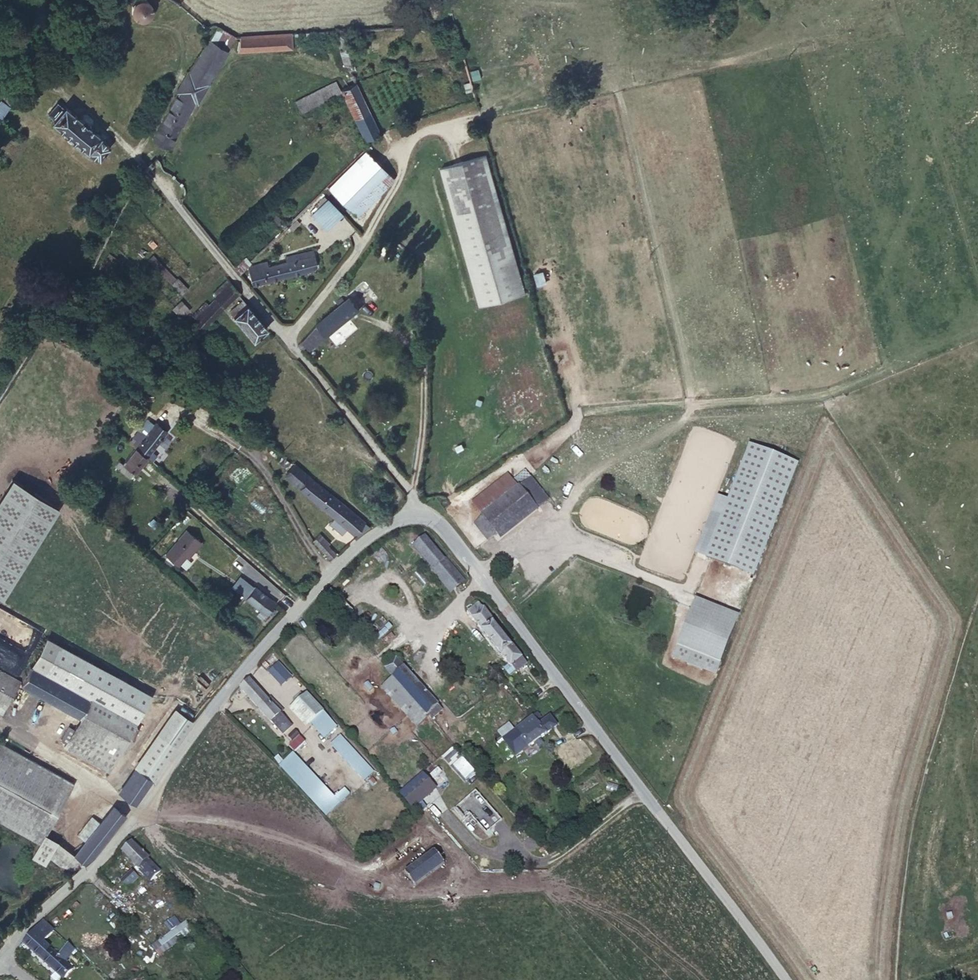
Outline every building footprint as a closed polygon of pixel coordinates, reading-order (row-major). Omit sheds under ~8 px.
[(151,14),(151,12),(152,11),(152,9),(151,8),(150,5),(149,4),(147,2),(145,1),(142,0),(141,0),(140,0),(138,1),(136,2),(135,4),(134,5),(133,7),(132,8),(132,11),(133,14),(135,17),(138,19),(139,19),(141,20),(144,19),(145,19),(148,18),(149,17),(151,14)] [(218,26),(189,72),(207,81),(234,36),(218,26)] [(357,63),(346,28),(335,29),(344,66),(347,65),(349,70),(355,69),(354,64),(357,63)] [(292,49),(291,31),(241,35),(239,51),(292,49)] [(178,92),(194,99),(197,101),(208,82),(207,81),(189,72),(178,92)] [(301,113),(341,93),(336,81),(295,101),(301,113)] [(380,133),(356,83),(341,90),(365,140),(380,133)] [(19,90),(18,90),(11,85),(0,100),(0,116),(19,90)] [(178,92),(152,139),(169,147),(194,99),(178,92)] [(111,144),(63,105),(51,118),(57,123),(55,125),(97,159),(99,157),(105,162),(114,151),(109,147),(111,144)] [(356,216),(393,178),(365,149),(327,187),(356,216)] [(526,292),(487,155),(440,167),(480,305),(526,292)] [(309,212),(324,229),(342,213),(327,196),(309,212)] [(280,233),(295,219),(281,205),(267,219),(280,233)] [(251,283),(316,267),(312,251),(297,254),(299,260),(267,268),(266,262),(259,264),(247,269),(251,283)] [(107,276),(118,260),(109,253),(97,269),(107,276)] [(176,279),(153,255),(148,260),(171,283),(176,279)] [(239,274),(251,262),(245,257),(234,268),(239,274)] [(188,288),(177,277),(176,279),(171,283),(182,294),(188,288)] [(216,297),(231,284),(226,279),(212,293),(216,297)] [(224,307),(240,292),(232,283),(231,284),(216,297),(215,298),(224,307)] [(369,300),(361,290),(354,296),(362,306),(369,300)] [(171,303),(180,295),(176,291),(167,299),(171,303)] [(327,334),(360,308),(350,296),(318,322),(302,339),(298,344),(303,348),(307,345),(310,349),(327,334)] [(180,317),(189,309),(181,300),(173,308),(180,317)] [(195,318),(209,304),(205,300),(191,314),(195,318)] [(267,328),(243,300),(229,311),(253,340),(267,328)] [(146,455),(165,432),(147,418),(128,442),(135,447),(146,455)] [(799,464),(755,446),(733,502),(723,498),(718,513),(727,517),(711,558),(755,576),(799,464)] [(129,477),(146,455),(135,447),(123,463),(119,460),(114,465),(129,477)] [(294,481),(302,470),(296,466),(288,476),(294,481)] [(364,520),(302,470),(294,481),(303,489),(302,490),(335,516),(330,522),(343,533),(348,527),(354,532),(364,520)] [(479,500),(490,516),(521,491),(509,476),(479,500)] [(501,529),(506,535),(552,499),(536,479),(521,491),(490,516),(501,529)] [(480,524),(490,537),(501,529),(490,516),(480,524)] [(186,556),(199,541),(186,530),(166,554),(178,564),(186,556)] [(336,554),(328,545),(329,543),(320,533),(313,540),(330,559),(336,554)] [(465,582),(426,535),(413,546),(453,592),(465,582)] [(201,543),(199,541),(186,556),(188,558),(201,543)] [(266,614),(275,603),(255,586),(245,598),(266,614)] [(693,597),(672,659),(717,674),(738,613),(693,597)] [(478,602),(467,610),(508,662),(509,661),(515,669),(525,661),(510,643),(509,643),(491,620),(492,620),(478,602)] [(150,695),(59,645),(45,672),(90,698),(135,723),(150,695)] [(445,710),(397,657),(385,668),(393,677),(429,716),(434,721),(445,710)] [(507,675),(515,669),(509,661),(508,662),(502,667),(507,675)] [(291,676),(279,662),(269,670),(281,684),(291,676)] [(45,672),(31,664),(21,684),(79,717),(90,698),(45,672)] [(19,683),(0,672),(0,713),(2,714),(19,683)] [(429,716),(393,677),(381,688),(417,728),(429,716)] [(272,703),(250,679),(241,687),(282,733),(292,725),(281,713),(283,710),(274,700),(272,703)] [(304,696),(301,693),(293,700),(297,704),(295,705),(320,733),(333,721),(307,693),(304,696)] [(110,770),(135,723),(90,698),(79,717),(73,728),(65,742),(64,745),(110,770)] [(536,716),(502,741),(516,758),(535,744),(538,749),(543,745),(540,740),(557,727),(550,718),(539,726),(536,723),(540,720),(536,716)] [(324,737),(337,725),(333,721),(320,733),(324,737)] [(65,742),(73,728),(67,726),(60,739),(65,742)] [(293,742),(300,735),(295,729),(288,736),(293,742)] [(353,749),(341,735),(331,745),(344,758),(353,749)] [(157,741),(138,768),(152,779),(172,752),(157,741)] [(516,758),(502,741),(497,745),(510,763),(516,758)] [(73,784),(68,781),(0,743),(0,822),(40,844),(73,784)] [(453,747),(442,757),(450,767),(462,757),(453,747)] [(293,754),(281,765),(311,799),(324,787),(293,754)] [(134,804),(152,779),(138,768),(121,793),(134,804)] [(377,782),(367,771),(362,775),(372,787),(377,782)] [(438,788),(424,772),(401,792),(419,815),(426,810),(428,808),(422,801),(438,788)] [(335,798),(321,810),(326,816),(340,803),(335,798)] [(92,856),(125,815),(113,805),(99,822),(85,840),(73,855),(84,863),(92,856)] [(85,840),(99,822),(91,816),(77,834),(85,840)] [(73,855),(57,842),(48,856),(59,865),(72,869),(84,863),(73,855)] [(161,871),(132,842),(122,851),(151,880),(161,871)] [(416,885),(445,863),(435,850),(405,872),(416,885)] [(127,887),(138,877),(132,870),(121,881),(127,887)] [(160,956),(194,931),(190,925),(190,926),(186,920),(176,927),(152,945),(160,956)] [(58,956),(43,942),(53,930),(43,921),(23,942),(63,978),(72,968),(64,961),(75,949),(69,944),(58,956)]
